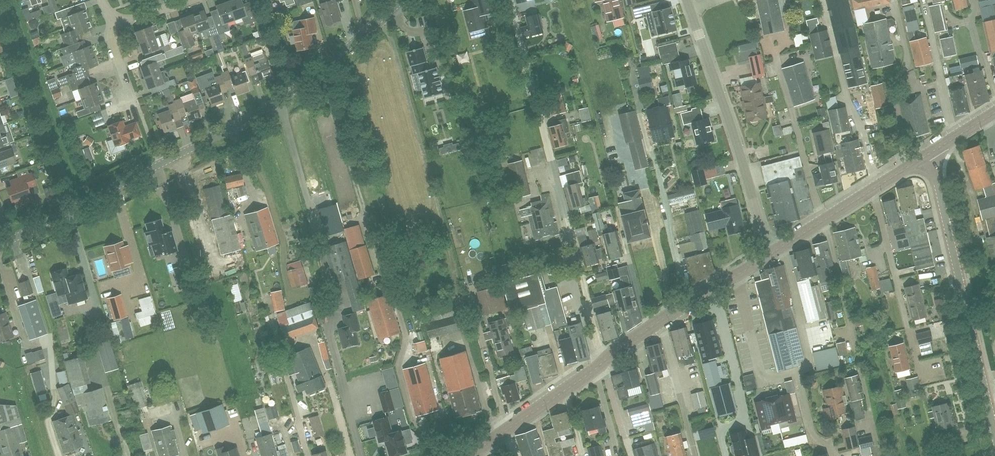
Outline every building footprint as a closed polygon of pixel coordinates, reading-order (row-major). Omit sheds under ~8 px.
[(59,11),(55,0),(47,0),(52,13),(55,12),(59,11)] [(228,1),(234,20),(242,17),(244,25),(256,21),(251,7),(244,9),(241,0),(232,0),(228,1)] [(326,24),(327,24),(327,25),(329,26),(333,24),(334,23),(334,22),(342,20),(336,2),(342,0),(329,0),(330,1),(320,4),(326,24)] [(474,8),(464,11),(469,31),(487,27),(484,14),(495,11),(492,0),(472,0),(474,8)] [(608,20),(613,19),(615,27),(625,24),(621,7),(624,6),(622,0),(619,1),(619,0),(603,0),(608,20)] [(764,34),(785,30),(779,0),(757,0),(764,34)] [(840,54),(841,54),(849,88),(867,83),(858,45),(857,45),(854,34),(856,34),(848,0),(827,0),(840,54)] [(884,4),(891,3),(890,0),(852,0),(858,26),(863,25),(873,68),(884,66),(896,63),(886,20),(875,22),(872,23),(868,8),(884,5),(884,4)] [(954,9),(970,6),(969,0),(952,0),(954,9)] [(984,20),(991,52),(993,52),(994,63),(994,19),(993,20),(990,5),(994,4),(994,0),(979,0),(984,20)] [(213,20),(218,34),(221,41),(226,38),(224,32),(230,30),(227,22),(234,20),(228,1),(216,6),(220,18),(213,20)] [(903,7),(907,21),(905,21),(907,32),(909,31),(920,29),(914,5),(903,7)] [(929,6),(931,14),(935,32),(941,31),(936,5),(929,6)] [(648,6),(641,7),(643,14),(650,13),(648,6)] [(32,19),(28,7),(22,9),(26,21),(32,19)] [(671,7),(653,12),(659,35),(677,30),(671,7)] [(89,19),(85,9),(70,14),(68,8),(59,11),(55,12),(57,19),(67,16),(70,26),(89,19)] [(207,35),(212,34),(203,10),(191,15),(197,32),(205,29),(207,35)] [(178,32),(182,44),(184,48),(192,45),(194,45),(193,40),(191,34),(197,32),(191,15),(190,13),(188,13),(181,15),(180,17),(181,19),(180,19),(184,30),(178,32)] [(539,14),(526,17),(528,25),(521,27),(524,36),(530,35),(543,32),(539,14)] [(807,20),(810,35),(817,59),(834,55),(828,30),(819,32),(817,24),(819,24),(818,17),(807,20)] [(295,30),(298,50),(313,47),(310,33),(316,32),(314,18),(301,21),(303,29),(295,30)] [(65,33),(60,35),(64,46),(69,44),(80,40),(78,34),(90,30),(93,29),(89,19),(70,26),(64,28),(63,28),(65,33)] [(171,35),(178,32),(174,21),(167,24),(171,35)] [(139,43),(154,37),(153,32),(158,30),(156,24),(151,26),(150,26),(135,32),(139,43)] [(594,33),(596,40),(602,38),(598,24),(591,26),(593,33),(594,33)] [(965,28),(958,31),(962,37),(968,35),(965,28)] [(224,50),(221,41),(218,34),(213,36),(219,52),(224,50)] [(160,35),(154,37),(139,43),(139,44),(137,46),(139,52),(142,52),(143,54),(154,49),(156,55),(164,52),(170,50),(168,44),(164,46),(160,35)] [(956,54),(952,38),(942,40),(945,56),(956,54)] [(933,62),(927,39),(911,43),(918,66),(933,62)] [(60,56),(63,66),(76,61),(76,62),(95,55),(91,45),(86,46),(84,40),(74,43),(61,48),(64,55),(60,56)] [(673,62),(670,52),(679,50),(677,42),(658,47),(663,65),(669,63),(671,70),(673,70),(678,86),(686,84),(687,87),(697,84),(694,71),(692,72),(690,65),(691,65),(689,59),(681,61),(681,60),(673,62)] [(423,47),(407,52),(411,67),(411,66),(414,75),(418,73),(425,98),(443,93),(440,83),(442,83),(440,77),(439,77),(436,68),(424,71),(422,63),(427,62),(423,47)] [(144,78),(159,72),(158,67),(164,64),(162,59),(166,58),(164,52),(156,55),(150,57),(152,63),(140,67),(140,68),(139,71),(141,76),(143,77),(144,78)] [(259,80),(272,75),(264,52),(244,59),(251,77),(251,75),(254,74),(253,71),(256,70),(259,80)] [(747,63),(750,62),(753,79),(766,76),(761,54),(745,57),(747,63)] [(70,69),(71,73),(58,78),(60,86),(69,83),(78,80),(90,75),(87,69),(98,65),(95,55),(76,62),(77,66),(70,69)] [(976,55),(959,59),(961,65),(961,68),(979,64),(976,55)] [(815,98),(806,69),(804,62),(783,68),(784,70),(795,105),(815,98)] [(961,65),(949,68),(951,76),(950,76),(951,77),(953,84),(954,89),(950,90),(956,115),(971,111),(965,87),(966,86),(963,73),(961,68),(961,65)] [(221,67),(219,68),(221,73),(225,85),(226,87),(227,90),(233,87),(236,95),(249,90),(246,83),(249,81),(245,71),(242,72),(230,76),(228,71),(223,72),(221,67)] [(163,71),(159,72),(144,78),(142,79),(145,88),(147,88),(148,89),(160,84),(162,90),(176,85),(174,79),(169,81),(168,77),(165,76),(163,71)] [(990,101),(982,71),(974,73),(982,103),(990,101)] [(226,87),(221,73),(221,75),(214,78),(217,83),(208,86),(204,75),(196,78),(201,92),(205,90),(211,106),(224,102),(221,94),(227,91),(227,90),(226,87)] [(982,103),(974,73),(966,75),(974,105),(982,103)] [(651,76),(638,79),(640,90),(653,88),(651,76)] [(188,81),(190,89),(197,86),(194,79),(188,81)] [(78,89),(81,99),(100,92),(96,82),(81,87),(78,80),(69,83),(72,91),(78,89)] [(760,83),(742,86),(745,100),(743,101),(745,108),(746,108),(749,121),(750,121),(753,122),(758,121),(759,119),(767,117),(765,108),(767,108),(764,97),(763,97),(760,83)] [(174,103),(180,118),(180,116),(183,115),(182,112),(185,111),(189,121),(201,116),(198,109),(204,106),(197,86),(190,89),(192,93),(180,97),(181,98),(174,101),(174,103)] [(878,88),(879,104),(889,104),(888,87),(878,88)] [(548,92),(550,99),(554,115),(566,112),(560,89),(548,92)] [(58,99),(66,96),(64,91),(56,93),(58,99)] [(100,92),(81,99),(85,108),(76,112),(78,117),(91,113),(89,107),(104,102),(100,92)] [(929,133),(921,95),(917,95),(899,99),(908,138),(929,133)] [(828,109),(838,106),(836,96),(825,99),(828,109)] [(657,107),(665,139),(675,137),(668,105),(671,104),(669,97),(658,99),(660,107),(657,107)] [(873,99),(866,101),(870,119),(872,118),(873,124),(878,123),(873,99)] [(180,118),(174,103),(168,105),(169,110),(157,114),(164,133),(176,128),(172,116),(178,114),(180,118)] [(830,110),(829,111),(832,132),(833,132),(835,137),(837,145),(836,145),(837,150),(835,150),(835,151),(836,158),(840,157),(844,156),(844,158),(848,173),(866,169),(860,142),(859,140),(853,141),(850,128),(845,106),(839,108),(830,110)] [(665,139),(657,107),(646,110),(654,142),(665,139)] [(626,142),(629,141),(636,170),(648,167),(635,111),(619,114),(626,142)] [(714,140),(709,118),(704,119),(703,117),(694,119),(692,111),(681,114),(684,125),(692,123),(698,144),(714,140)] [(98,115),(99,124),(108,123),(107,115),(98,115)] [(554,122),(555,126),(549,128),(554,148),(568,144),(565,134),(570,132),(566,119),(554,122)] [(122,121),(108,126),(115,146),(129,141),(128,139),(140,135),(135,123),(124,127),(122,121)] [(835,150),(830,129),(831,129),(829,121),(823,123),(824,130),(812,133),(817,155),(835,151),(835,150)] [(2,124),(0,125),(0,146),(14,141),(12,137),(7,139),(2,124)] [(780,124),(774,126),(777,137),(783,135),(780,124)] [(84,142),(90,146),(94,140),(88,136),(84,142)] [(7,165),(15,162),(12,153),(18,151),(14,141),(0,146),(2,152),(0,153),(0,168),(1,171),(3,172),(7,170),(8,168),(7,165)] [(989,236),(986,237),(994,274),(994,183),(994,182),(991,183),(979,145),(962,151),(974,189),(982,186),(985,196),(984,198),(977,199),(982,220),(985,219),(989,236)] [(84,158),(89,157),(90,159),(93,158),(92,155),(89,146),(81,148),(84,158)] [(821,165),(822,173),(813,175),(816,186),(825,184),(838,181),(834,162),(833,163),(831,154),(824,156),(826,164),(821,165)] [(770,198),(777,224),(800,218),(800,215),(807,214),(806,211),(813,209),(800,156),(762,166),(769,193),(767,193),(768,198),(770,198)] [(522,161),(512,164),(507,165),(516,198),(531,195),(528,185),(522,161)] [(724,164),(705,168),(707,177),(726,173),(724,164)] [(12,187),(7,188),(11,201),(15,200),(17,206),(28,202),(26,196),(29,194),(38,191),(35,185),(31,173),(29,174),(27,168),(16,172),(18,178),(10,181),(12,187)] [(703,168),(692,171),(696,187),(707,184),(703,168)] [(584,183),(580,171),(560,177),(563,187),(565,187),(571,209),(585,206),(579,184),(584,183)] [(241,173),(224,177),(226,189),(227,191),(238,188),(240,196),(247,194),(245,185),(244,186),(244,185),(241,173)] [(221,254),(240,249),(231,214),(228,215),(219,185),(204,189),(212,220),(221,254)] [(912,185),(898,188),(903,209),(900,209),(902,218),(903,218),(903,221),(905,225),(907,235),(910,247),(910,248),(911,248),(916,269),(935,265),(923,217),(917,219),(909,221),(906,209),(914,207),(917,206),(912,185)] [(690,207),(689,203),(696,201),(694,188),(667,194),(672,214),(682,211),(681,210),(690,207)] [(644,210),(639,190),(624,194),(626,201),(620,203),(623,215),(622,215),(629,242),(652,237),(645,210),(644,210)] [(522,217),(529,216),(535,240),(560,234),(557,221),(554,222),(553,217),(555,217),(550,194),(541,196),(541,197),(543,204),(532,206),(527,208),(528,208),(520,210),(522,217)] [(888,224),(903,221),(903,218),(902,218),(900,218),(895,198),(883,201),(888,224)] [(336,205),(335,205),(320,210),(327,235),(343,230),(336,205)] [(738,205),(723,208),(724,210),(706,215),(710,230),(728,226),(730,234),(745,231),(738,205)] [(267,208),(245,215),(256,250),(278,243),(267,208)] [(695,242),(699,255),(684,259),(685,265),(688,264),(693,284),(716,271),(705,231),(703,232),(701,225),(704,225),(699,209),(684,213),(692,242),(695,242)] [(592,213),(592,214),(594,223),(596,228),(596,230),(597,230),(599,236),(604,235),(610,259),(623,256),(617,232),(616,232),(609,234),(608,228),(607,227),(607,225),(604,225),(603,219),(600,211),(592,213)] [(149,245),(152,245),(156,257),(164,255),(177,251),(171,231),(164,233),(160,219),(145,223),(148,231),(145,232),(149,245)] [(366,245),(365,245),(359,225),(344,229),(349,250),(350,249),(359,279),(375,274),(366,245)] [(905,225),(894,228),(896,237),(907,235),(905,225)] [(844,277),(848,276),(846,268),(848,268),(846,259),(859,256),(860,262),(868,260),(865,248),(860,249),(855,227),(834,232),(841,260),(840,260),(842,269),(844,277)] [(598,241),(595,229),(589,231),(592,242),(598,241)] [(586,235),(578,237),(581,248),(586,266),(600,262),(599,260),(604,259),(601,249),(596,250),(595,244),(589,246),(586,235)] [(103,246),(110,271),(129,265),(129,263),(133,262),(128,245),(124,246),(123,241),(103,246)] [(833,264),(827,241),(813,244),(819,267),(816,268),(817,273),(820,282),(827,280),(824,266),(833,264)] [(354,311),(365,308),(346,242),(326,247),(336,282),(345,279),(354,311)] [(816,268),(811,247),(794,252),(794,253),(790,254),(808,322),(826,317),(818,284),(812,286),(808,275),(817,273),(816,268)] [(303,266),(303,267),(300,260),(287,264),(288,271),(287,271),(293,288),(308,283),(303,266)] [(791,304),(792,304),(791,298),(792,297),(790,291),(791,290),(784,264),(782,265),(780,262),(771,267),(770,267),(771,268),(765,269),(765,271),(762,272),(764,279),(755,281),(778,371),(800,365),(798,360),(804,358),(804,357),(791,304)] [(512,263),(502,266),(506,281),(516,278),(512,263)] [(248,264),(234,272),(237,277),(251,269),(248,264)] [(620,277),(618,268),(617,264),(606,267),(610,280),(620,277)] [(882,287),(881,287),(876,265),(866,268),(872,290),(876,289),(878,296),(884,295),(882,287)] [(69,303),(87,298),(80,274),(69,277),(66,269),(51,273),(54,281),(52,282),(55,290),(56,290),(58,295),(66,293),(69,303)] [(606,271),(595,275),(597,281),(605,279),(608,278),(606,271)] [(512,313),(524,310),(525,311),(539,307),(546,305),(551,324),(553,324),(559,348),(562,348),(567,365),(591,358),(582,323),(568,326),(558,286),(543,290),(539,273),(504,282),(512,313)] [(38,277),(32,279),(37,291),(43,289),(38,277)] [(29,279),(19,283),(23,297),(34,293),(29,279)] [(632,280),(630,279),(624,281),(623,282),(625,288),(615,291),(619,308),(622,307),(628,330),(643,321),(632,280)] [(886,280),(886,288),(895,288),(895,280),(886,280)] [(321,284),(309,288),(311,297),(324,294),(321,284)] [(927,315),(919,284),(905,287),(913,319),(927,315)] [(477,291),(483,315),(508,309),(502,285),(477,291)] [(275,311),(279,310),(285,309),(284,301),(282,293),(282,290),(271,292),(275,311)] [(612,293),(606,294),(591,298),(594,308),(609,304),(610,307),(615,306),(612,293)] [(55,306),(51,294),(46,296),(49,307),(55,306)] [(401,333),(389,295),(368,302),(380,339),(401,333)] [(318,299),(319,302),(315,303),(317,312),(321,311),(322,313),(330,311),(326,297),(318,299)] [(122,298),(110,301),(111,307),(115,319),(127,316),(122,298)] [(36,300),(18,306),(29,339),(47,333),(36,300)] [(825,302),(828,313),(833,311),(830,300),(825,302)] [(310,303),(276,314),(285,340),(285,341),(286,344),(296,341),(295,336),(319,328),(315,316),(315,315),(310,303)] [(539,307),(525,311),(530,331),(546,326),(551,324),(546,305),(539,307)] [(597,315),(604,340),(612,338),(620,336),(612,308),(606,310),(607,312),(605,313),(597,315)] [(0,341),(13,336),(5,313),(0,314),(0,340),(0,341)] [(355,332),(360,330),(355,313),(343,316),(346,327),(339,329),(344,348),(359,344),(355,332)] [(460,330),(456,315),(427,323),(426,323),(430,338),(443,335),(460,330)] [(131,338),(130,335),(133,334),(129,320),(126,321),(125,318),(115,321),(121,341),(131,338)] [(509,318),(498,321),(490,323),(492,331),(499,356),(500,356),(500,358),(507,356),(506,354),(514,352),(508,327),(511,326),(509,318)] [(717,341),(712,321),(710,320),(704,322),(713,356),(721,354),(719,347),(720,346),(719,341),(717,341)] [(713,356),(704,322),(696,324),(704,359),(713,356)] [(692,352),(686,327),(678,329),(687,364),(695,362),(692,352)] [(687,364),(678,329),(670,331),(677,356),(680,366),(687,364)] [(916,334),(919,345),(933,341),(930,330),(916,334)] [(475,333),(469,335),(478,366),(484,364),(475,333)] [(105,372),(118,368),(108,335),(95,339),(105,372)] [(417,352),(425,350),(428,360),(433,359),(430,349),(427,349),(425,340),(414,343),(417,352)] [(330,341),(323,343),(327,361),(334,359),(330,341)] [(848,354),(845,341),(836,343),(840,356),(848,354)] [(661,342),(646,346),(652,372),(668,368),(661,342)] [(910,368),(903,342),(890,346),(896,371),(910,368)] [(527,365),(529,365),(534,384),(543,381),(542,377),(558,373),(553,354),(552,354),(551,348),(534,353),(532,347),(521,350),(523,357),(526,356),(527,359),(525,360),(527,365)] [(310,348),(299,352),(289,356),(291,360),(296,374),(300,384),(296,386),(299,393),(306,390),(308,394),(309,394),(310,395),(316,393),(315,391),(319,390),(319,392),(325,389),(324,388),(326,387),(310,348)] [(37,351),(40,360),(45,358),(42,349),(37,351)] [(481,411),(466,351),(440,359),(456,418),(481,411)] [(65,361),(64,361),(66,369),(67,372),(86,367),(83,359),(83,356),(78,357),(65,361)] [(711,388),(718,417),(737,412),(729,383),(722,385),(716,360),(703,364),(710,389),(711,388)] [(333,371),(337,369),(334,361),(329,363),(333,371)] [(438,410),(426,364),(404,370),(417,416),(438,410)] [(515,375),(517,382),(528,379),(524,366),(513,369),(515,375)] [(622,372),(622,373),(616,375),(616,376),(612,377),(615,389),(618,388),(621,399),(629,396),(627,388),(640,385),(636,368),(622,372)] [(46,392),(40,370),(31,372),(37,395),(46,392)] [(56,372),(60,384),(68,382),(65,370),(56,372)] [(650,410),(664,406),(656,372),(646,374),(650,391),(646,392),(648,403),(650,410)] [(754,373),(743,375),(747,391),(758,388),(754,373)] [(864,396),(858,374),(852,375),(845,377),(851,399),(850,400),(855,420),(863,418),(858,398),(864,396)] [(515,375),(501,379),(504,387),(502,387),(504,394),(506,393),(508,403),(521,399),(516,382),(517,382),(515,375)] [(918,376),(916,377),(906,379),(910,398),(921,395),(920,390),(921,389),(918,376)] [(129,391),(136,409),(146,406),(149,405),(145,394),(143,388),(140,381),(127,386),(129,391)] [(83,446),(72,414),(79,411),(67,384),(57,389),(68,416),(62,418),(73,449),(83,446)] [(390,388),(390,390),(380,393),(385,411),(395,409),(395,407),(405,404),(400,385),(390,388)] [(837,417),(836,413),(847,411),(845,404),(847,403),(845,395),(843,395),(841,385),(824,389),(828,407),(824,408),(827,420),(837,417)] [(86,411),(90,425),(110,420),(102,388),(88,391),(75,394),(75,395),(77,406),(78,406),(80,413),(86,411)] [(893,391),(896,403),(891,405),(893,416),(900,414),(899,409),(906,407),(902,388),(893,391)] [(708,406),(703,390),(691,394),(695,409),(698,409),(699,413),(706,412),(705,407),(708,406)] [(778,394),(772,395),(778,421),(788,419),(788,422),(796,420),(789,393),(778,396),(778,394)] [(778,421),(772,395),(766,397),(767,399),(756,401),(763,429),(770,427),(769,423),(778,421)] [(648,403),(639,406),(628,409),(629,416),(631,415),(650,410),(648,403)] [(942,428),(952,425),(946,403),(933,407),(938,424),(932,426),(935,439),(945,437),(942,428)] [(27,441),(22,424),(21,424),(16,405),(0,404),(0,454),(1,453),(1,455),(23,455),(19,443),(27,441)] [(221,404),(196,413),(202,431),(227,423),(221,404)] [(279,417),(275,405),(265,408),(269,420),(279,417)] [(606,425),(604,418),(601,419),(598,406),(590,408),(595,428),(597,427),(599,434),(607,432),(605,425),(606,425)] [(264,407),(254,409),(262,436),(256,437),(261,455),(278,455),(271,433),(264,407)] [(595,428),(590,408),(582,410),(587,430),(595,428)] [(552,415),(555,427),(556,430),(557,430),(559,436),(563,435),(570,432),(569,429),(572,428),(567,411),(552,415)] [(696,423),(716,417),(714,412),(694,419),(696,423)] [(317,415),(309,418),(313,433),(322,431),(317,415)] [(640,428),(657,422),(655,415),(638,421),(640,428)] [(388,417),(374,421),(380,442),(386,440),(391,455),(393,455),(407,452),(401,431),(393,433),(388,417)] [(63,453),(73,449),(62,418),(52,422),(63,453)] [(179,454),(174,439),(177,438),(174,429),(172,430),(171,425),(152,431),(152,433),(150,433),(151,436),(153,435),(159,455),(172,455),(179,454)] [(855,426),(841,429),(846,450),(859,447),(855,426)] [(559,436),(557,430),(556,430),(555,427),(543,430),(550,455),(565,455),(563,448),(561,441),(556,442),(555,437),(559,436)] [(526,432),(516,435),(523,455),(545,455),(536,428),(526,432)] [(713,439),(721,437),(719,428),(711,430),(713,439)] [(737,455),(739,455),(745,455),(746,455),(759,455),(754,437),(747,439),(745,430),(731,434),(734,444),(731,445),(730,447),(732,453),(734,454),(736,454),(737,455)] [(148,433),(140,435),(144,451),(152,448),(148,433)] [(673,435),(678,455),(689,455),(687,450),(685,451),(680,433),(673,435)] [(785,449),(808,443),(806,434),(782,440),(785,449)] [(954,434),(946,436),(949,445),(956,443),(954,434)] [(673,435),(665,437),(670,455),(678,455),(673,435)] [(859,440),(860,446),(861,450),(874,447),(871,435),(858,438),(859,440)] [(574,437),(561,441),(563,448),(572,445),(576,444),(574,437)] [(298,440),(291,442),(294,453),(301,451),(298,440)] [(635,455),(658,455),(654,442),(644,446),(638,447),(633,449),(635,455)] [(589,455),(604,455),(601,444),(587,448),(589,455)] [(563,448),(565,455),(575,455),(572,445),(563,448)] [(236,448),(224,452),(222,447),(217,449),(220,455),(239,455),(236,448)]
